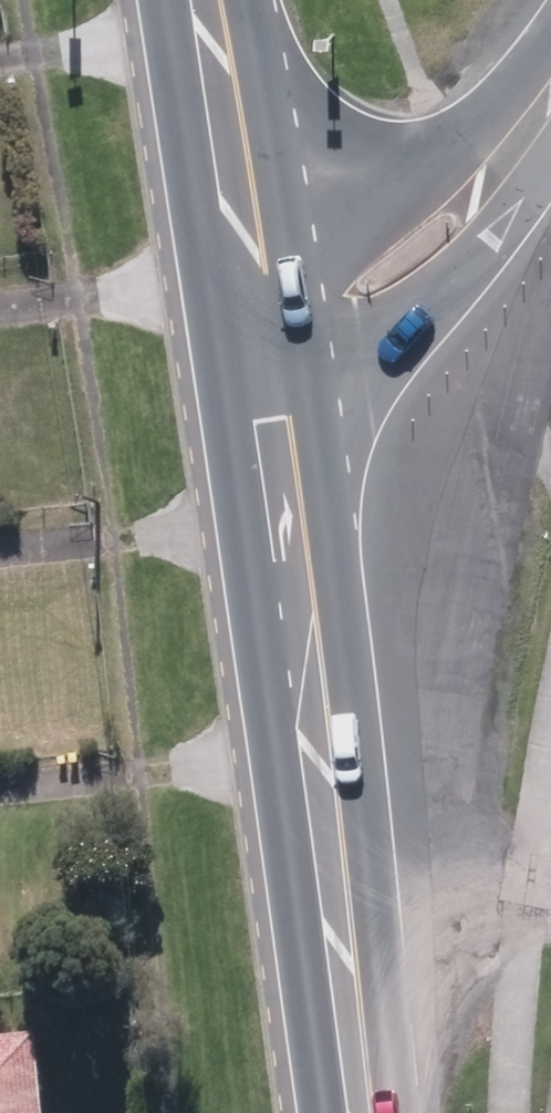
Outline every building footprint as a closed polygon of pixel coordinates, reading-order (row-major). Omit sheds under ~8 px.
[(36,1039),(3,1042),(1,1014),(0,1014),(0,1112),(44,1112),(36,1039)]
